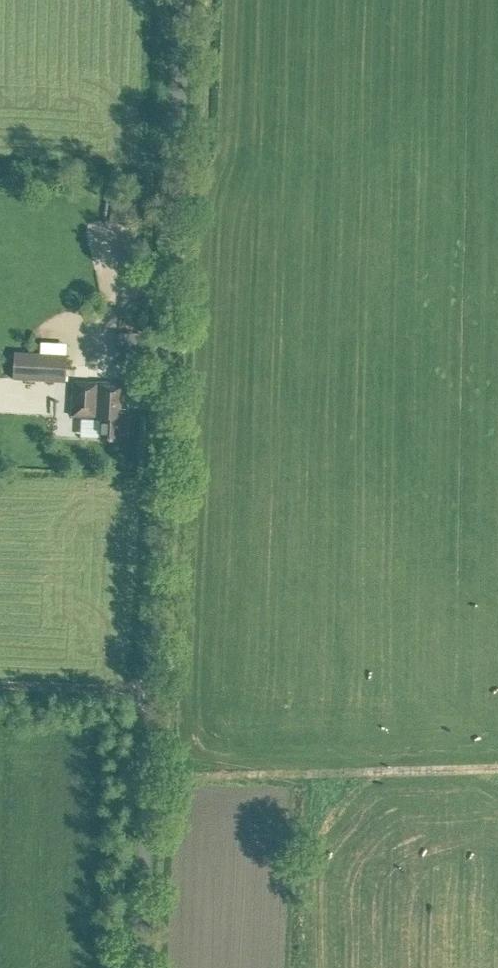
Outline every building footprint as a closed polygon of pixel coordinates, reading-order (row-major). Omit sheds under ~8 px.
[(146,357),(145,330),(120,331),(121,358),(146,357)] [(14,353),(12,381),(65,385),(66,357),(14,353)] [(95,383),(75,382),(72,416),(94,417),(93,418),(102,419),(101,440),(118,441),(119,436),(127,436),(128,420),(125,420),(127,384),(95,383)]
